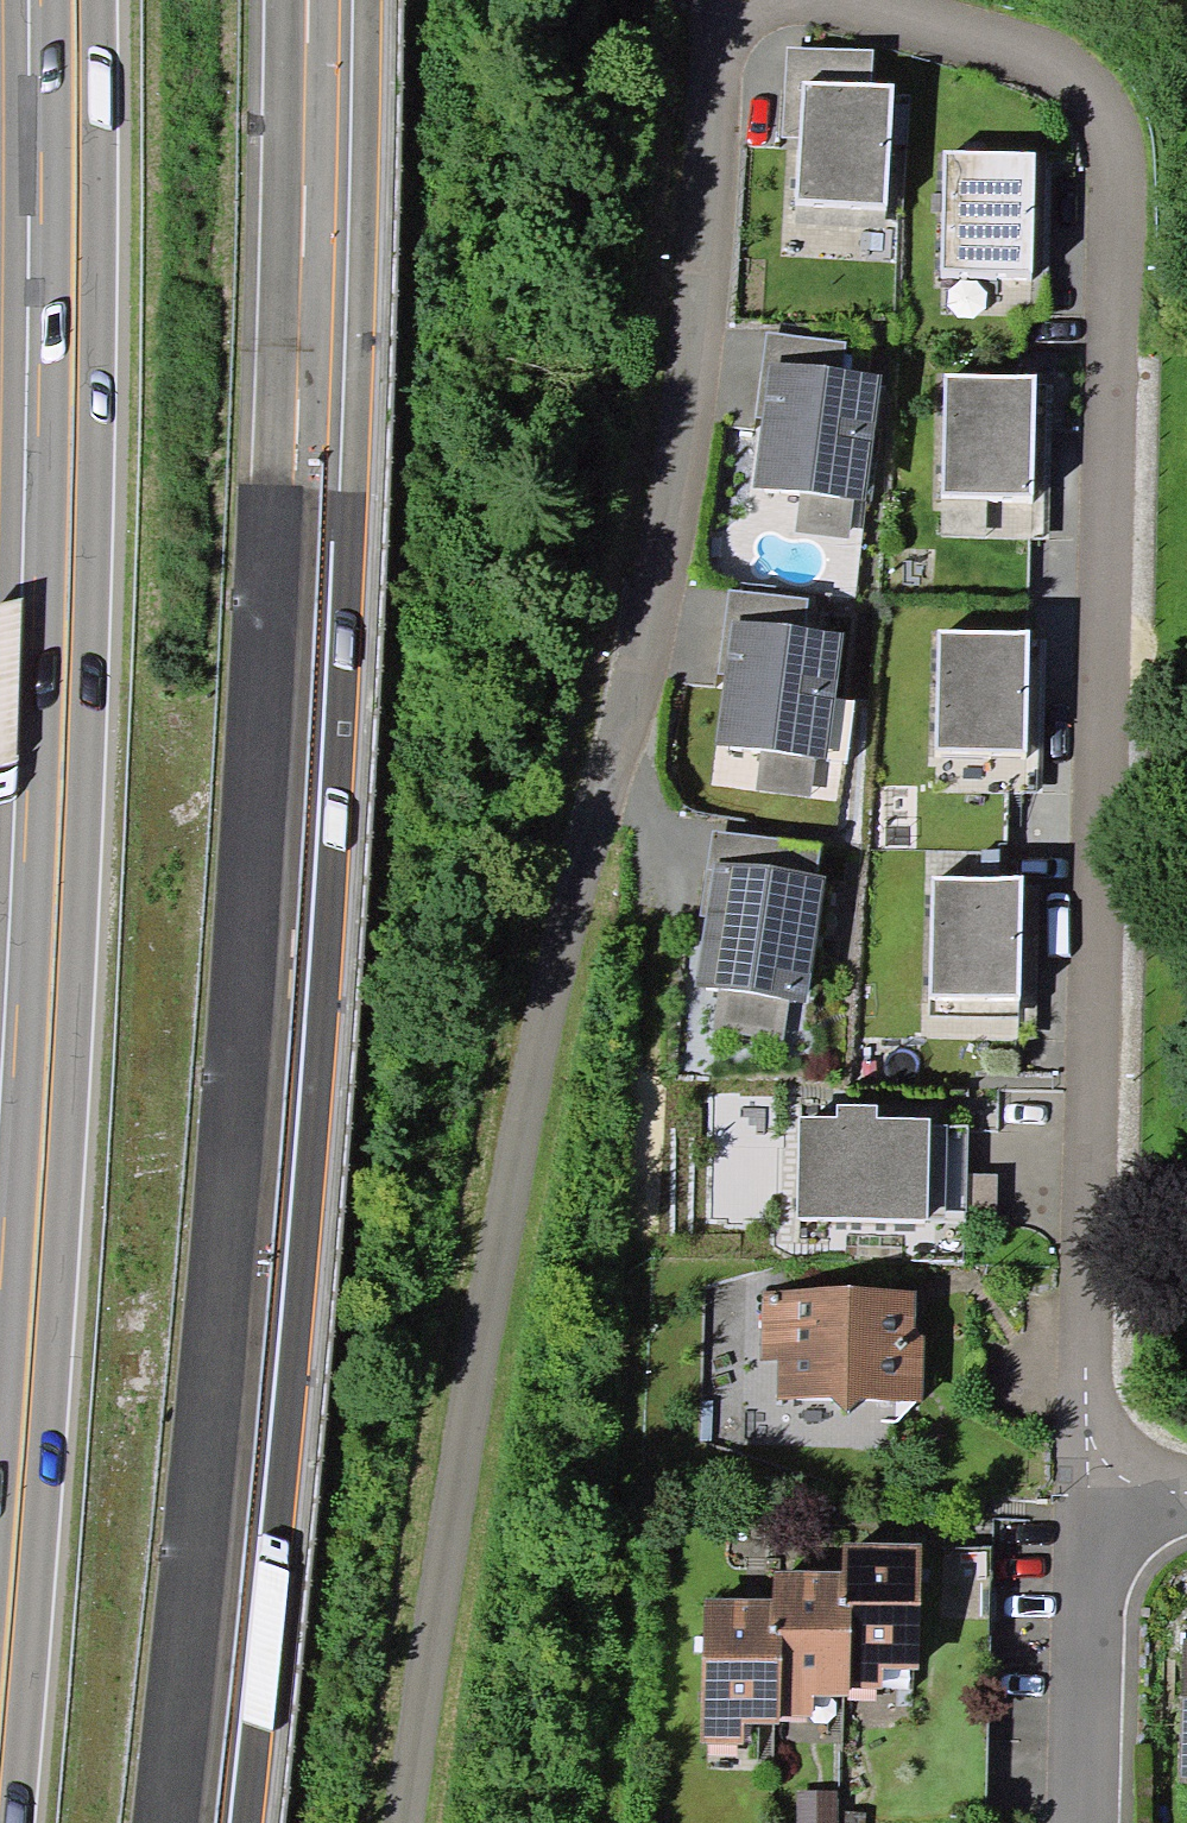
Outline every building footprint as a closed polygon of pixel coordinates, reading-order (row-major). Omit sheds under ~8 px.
[(802,81),(870,84),(871,51),(787,47),(783,137),(800,138),(802,81)] [(888,204),(894,86),(870,84),(802,81),(800,138),(796,199),(888,204)] [(1033,272),(1034,152),(944,151),(942,271),(1033,272)] [(763,361),(769,362),(842,371),(846,342),(767,333),(763,361)] [(755,418),(762,418),(769,362),(763,361),(755,418)] [(865,500),(881,375),(842,371),(769,362),(762,418),(753,486),(800,492),(854,499),(865,500)] [(1033,497),(1034,377),(944,376),(942,496),(1033,497)] [(849,538),(854,499),(800,492),(796,532),(849,538)] [(726,619),(730,620),(805,628),(808,599),(729,590),(726,619)] [(718,674),(723,674),(730,620),(726,619),(718,674)] [(835,698),(843,632),(805,628),(730,620),(723,674),(715,746),(848,761),(855,700),(835,698)] [(1027,753),(1030,632),(939,630),(936,750),(1027,753)] [(714,861),(817,874),(821,843),(713,829),(708,860),(714,861)] [(714,861),(708,860),(700,916),(705,916),(714,861)] [(826,876),(817,874),(714,861),(705,916),(696,985),(719,987),(790,999),(809,1001),(826,876)] [(1021,998),(1021,878),(932,877),(931,997),(1021,998)] [(783,1042),(790,999),(719,987),(712,1031),(783,1042)] [(969,1174),(969,1127),(949,1127),(949,1125),(931,1125),(932,1118),(878,1117),(878,1105),(837,1105),(837,1118),(798,1117),(797,1220),(967,1222),(969,1174)] [(969,1174),(967,1222),(995,1223),(997,1174),(969,1174)] [(916,1330),(916,1289),(762,1288),(761,1361),(778,1362),(777,1400),(924,1401),(924,1330),(916,1330)] [(921,1545),(844,1543),(843,1573),(842,1606),(850,1606),(848,1689),(885,1690),(886,1671),(917,1671),(921,1545)] [(842,1606),(843,1573),(774,1571),(773,1601),(773,1632),(783,1632),(781,1715),(814,1716),(814,1697),(848,1698),(848,1689),(850,1606),(842,1606)] [(773,1632),(773,1601),(705,1600),(702,1744),(744,1745),(744,1724),(780,1725),(781,1715),(783,1632),(773,1632)] [(796,1791),(795,1822),(837,1822),(838,1791),(796,1791)]
